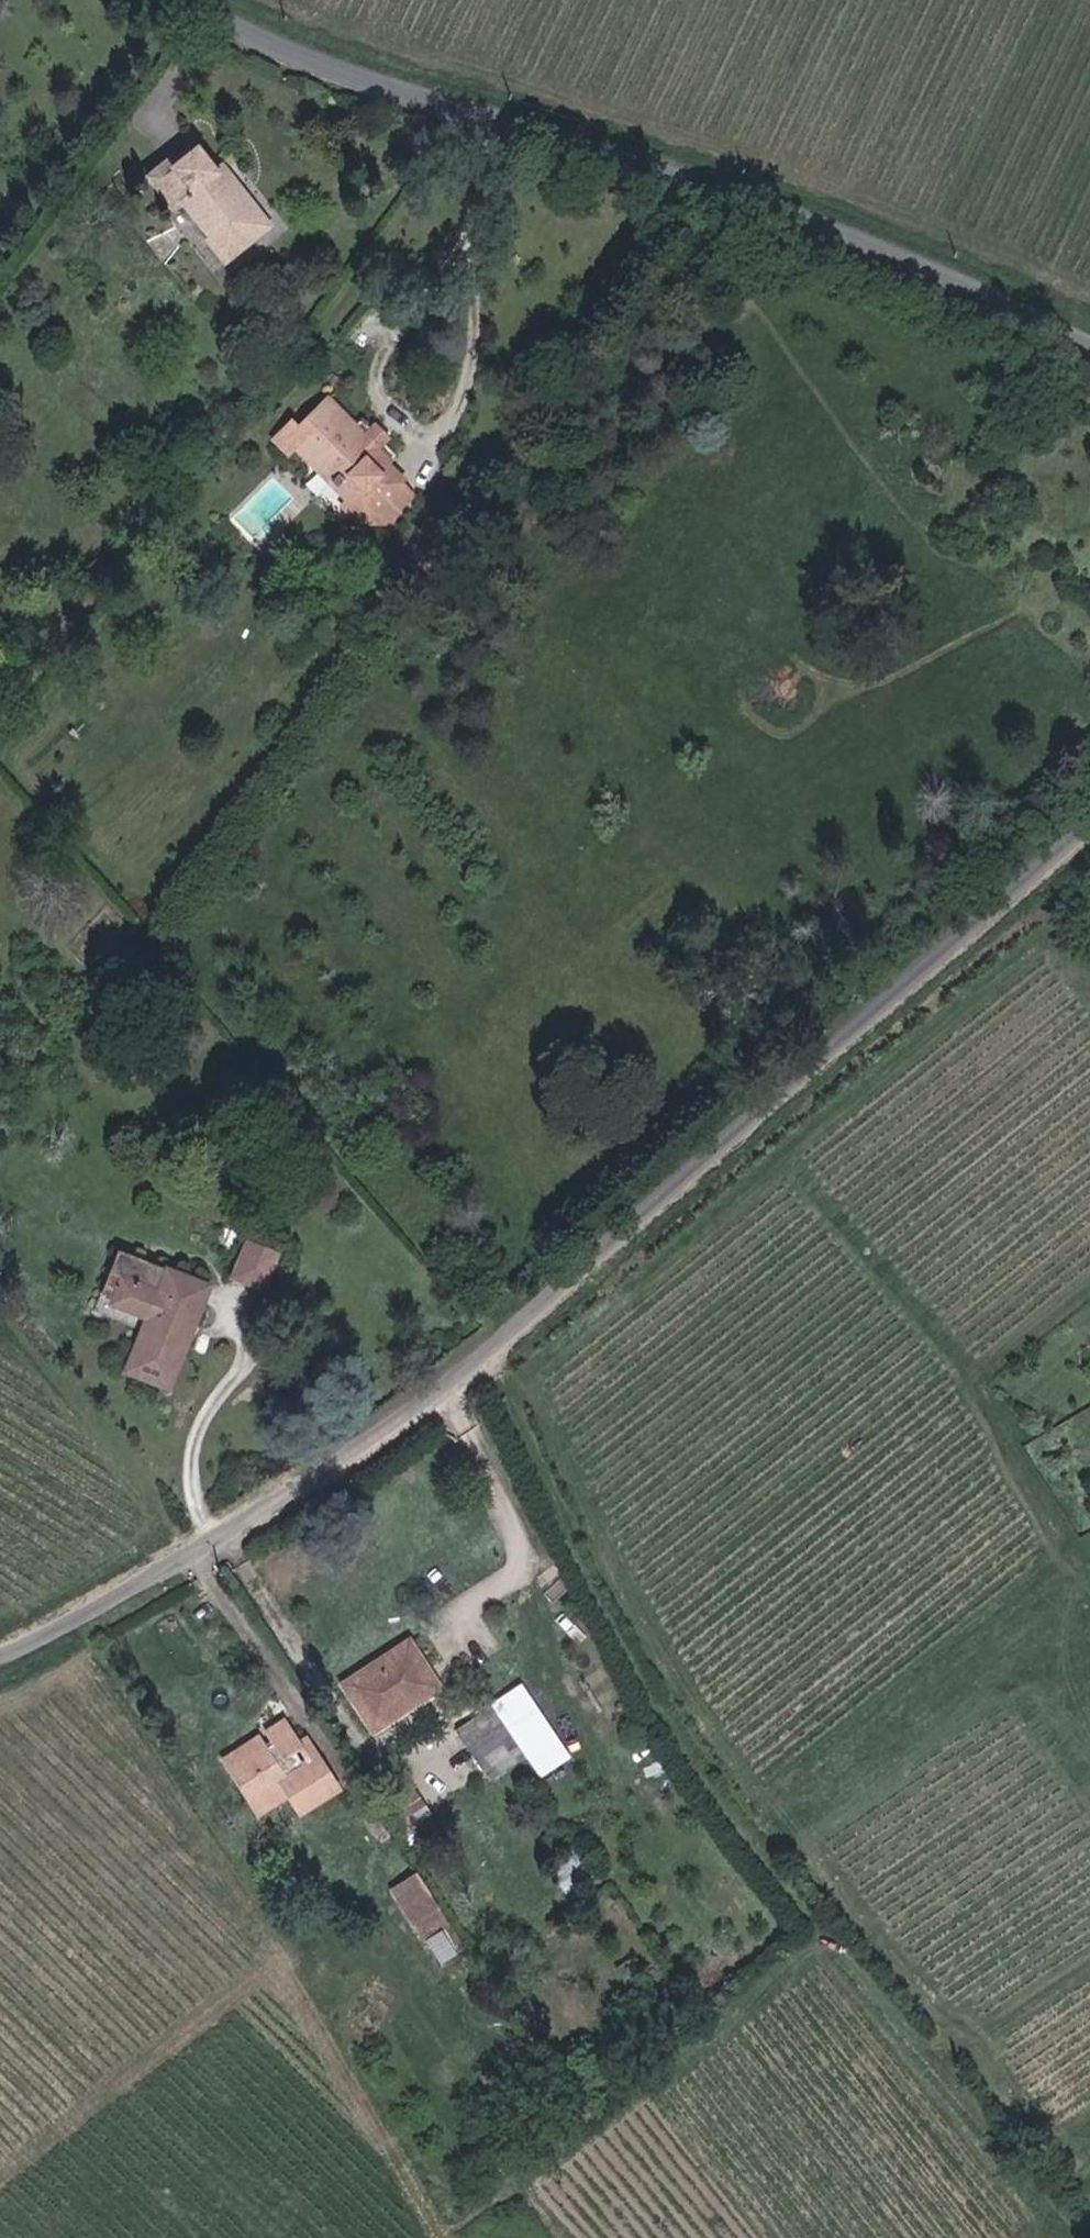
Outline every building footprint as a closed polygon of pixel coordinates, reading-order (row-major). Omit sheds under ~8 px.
[(192,147),(148,181),(170,211),(179,204),(212,245),(207,250),(220,267),(269,229),(224,169),(215,175),(192,147)] [(368,521),(393,519),(421,494),(393,463),(405,452),(371,414),(362,422),(337,395),(305,423),(301,418),(278,438),(291,453),(300,445),(368,521)] [(278,1252),(248,1241),(234,1277),(264,1289),(278,1252)] [(167,1395),(207,1288),(207,1287),(115,1253),(99,1296),(111,1301),(108,1308),(145,1322),(124,1379),(167,1395)] [(412,1642),(375,1666),(379,1672),(349,1691),(376,1732),(441,1688),(412,1642)] [(379,1672),(375,1666),(346,1685),(349,1691),(379,1672)] [(494,1772),(522,1755),(493,1708),(465,1726),(494,1772)] [(342,1791),(307,1737),(300,1741),(285,1718),(268,1729),(275,1740),(269,1744),(264,1735),(227,1758),(261,1812),(290,1794),(303,1815),(342,1791)] [(408,1815),(425,1804),(400,1765),(382,1776),(408,1815)] [(447,1921),(418,1877),(392,1894),(420,1938),(447,1921)]
